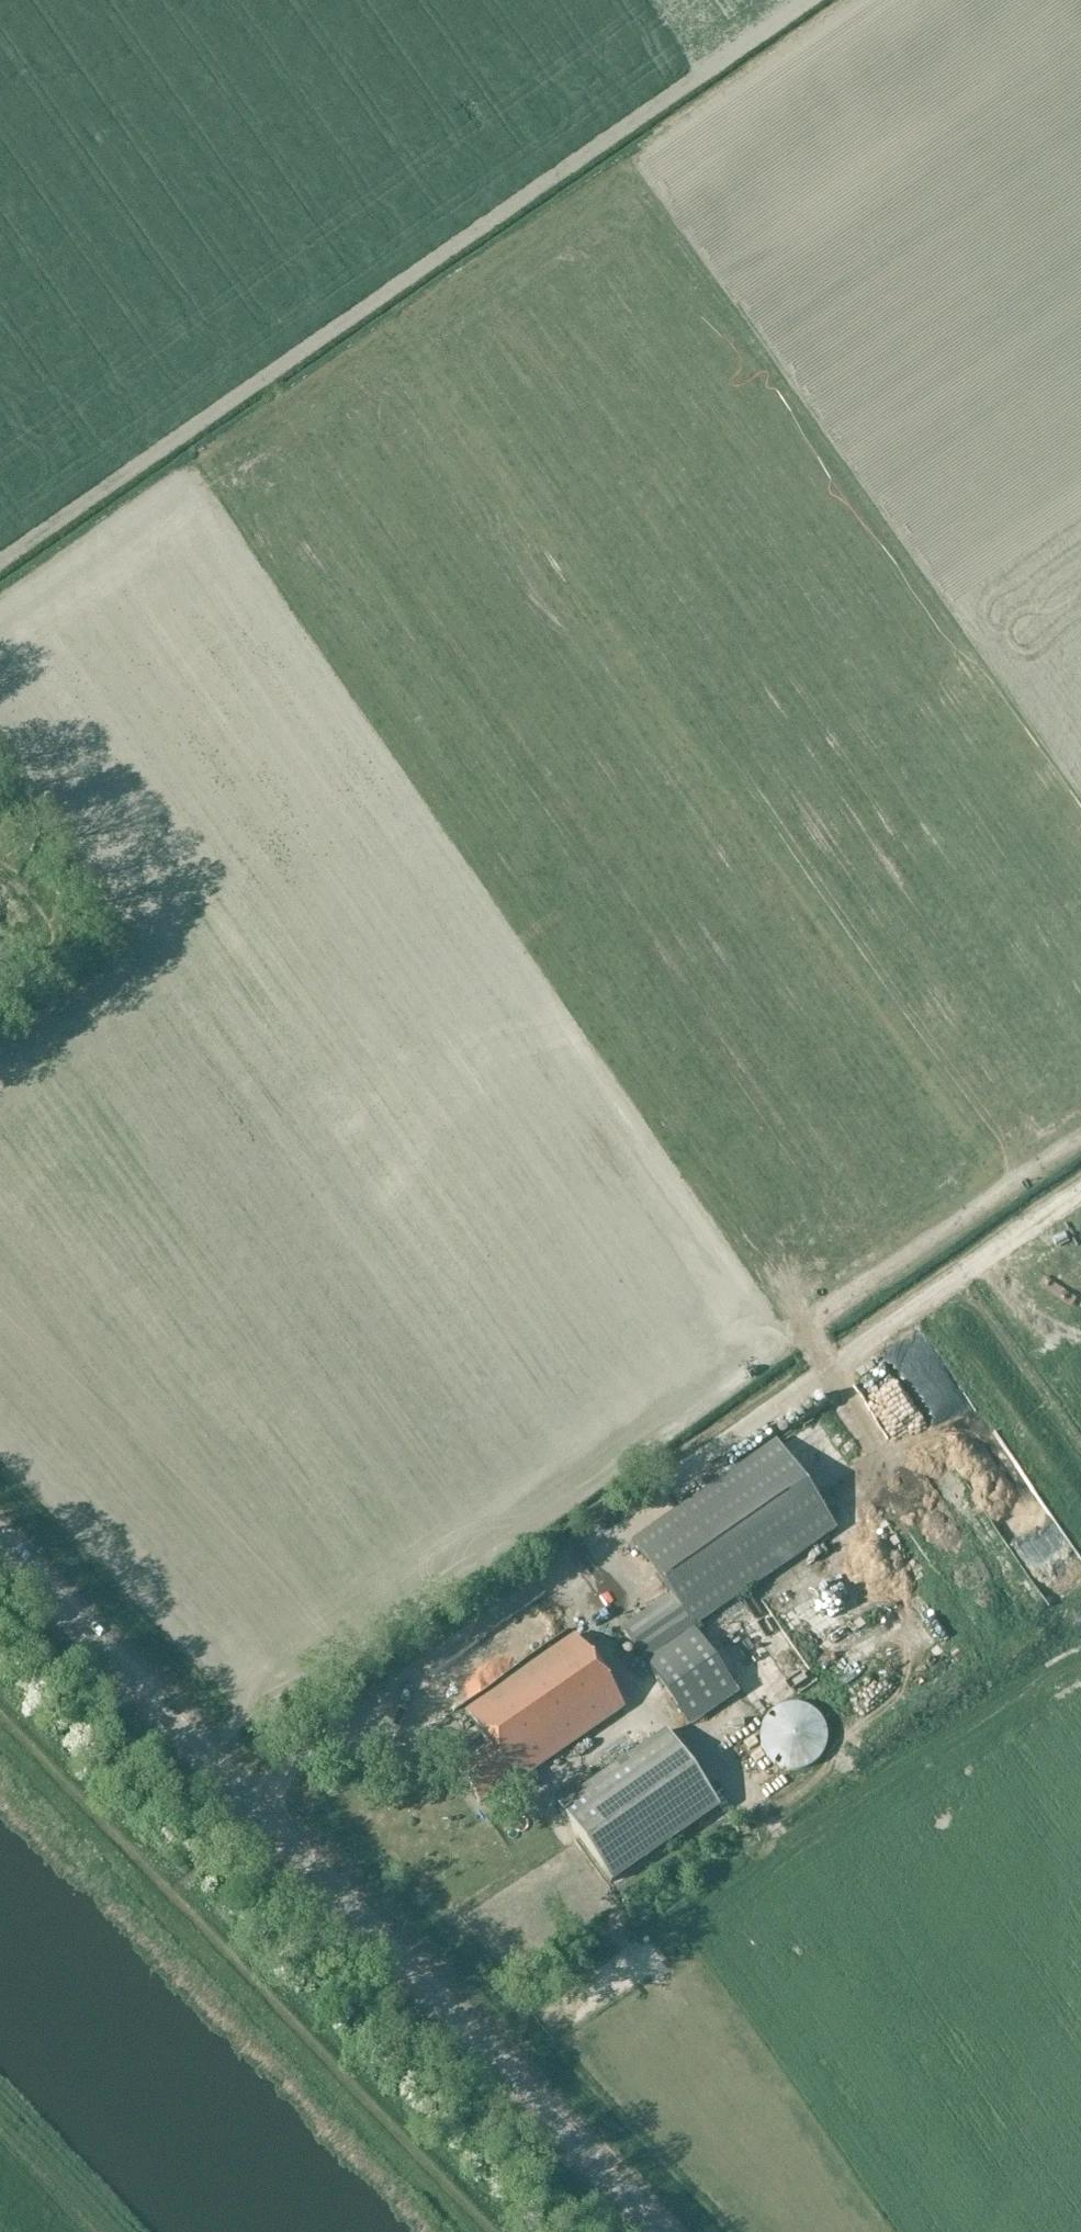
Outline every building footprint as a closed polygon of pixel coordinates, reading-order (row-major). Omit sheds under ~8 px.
[(837,1529),(777,1442),(632,1542),(669,1597),(622,1630),(690,1728),(738,1694),(692,1629),(837,1529)] [(503,1793),(625,1708),(576,1636),(467,1714),(490,1747),(456,1771),(480,1804),(500,1789),(503,1793)] [(827,1745),(828,1734),(825,1723),(818,1714),(811,1708),(801,1705),(788,1706),(779,1709),(771,1715),(764,1723),(762,1738),(764,1751),(767,1758),(776,1766),(784,1771),(796,1772),(807,1769),(817,1763),(824,1755),(827,1745)] [(720,1808),(666,1731),(557,1806),(612,1885),(720,1808)] [(565,1776),(551,1783),(557,1795),(571,1787),(565,1776)]
